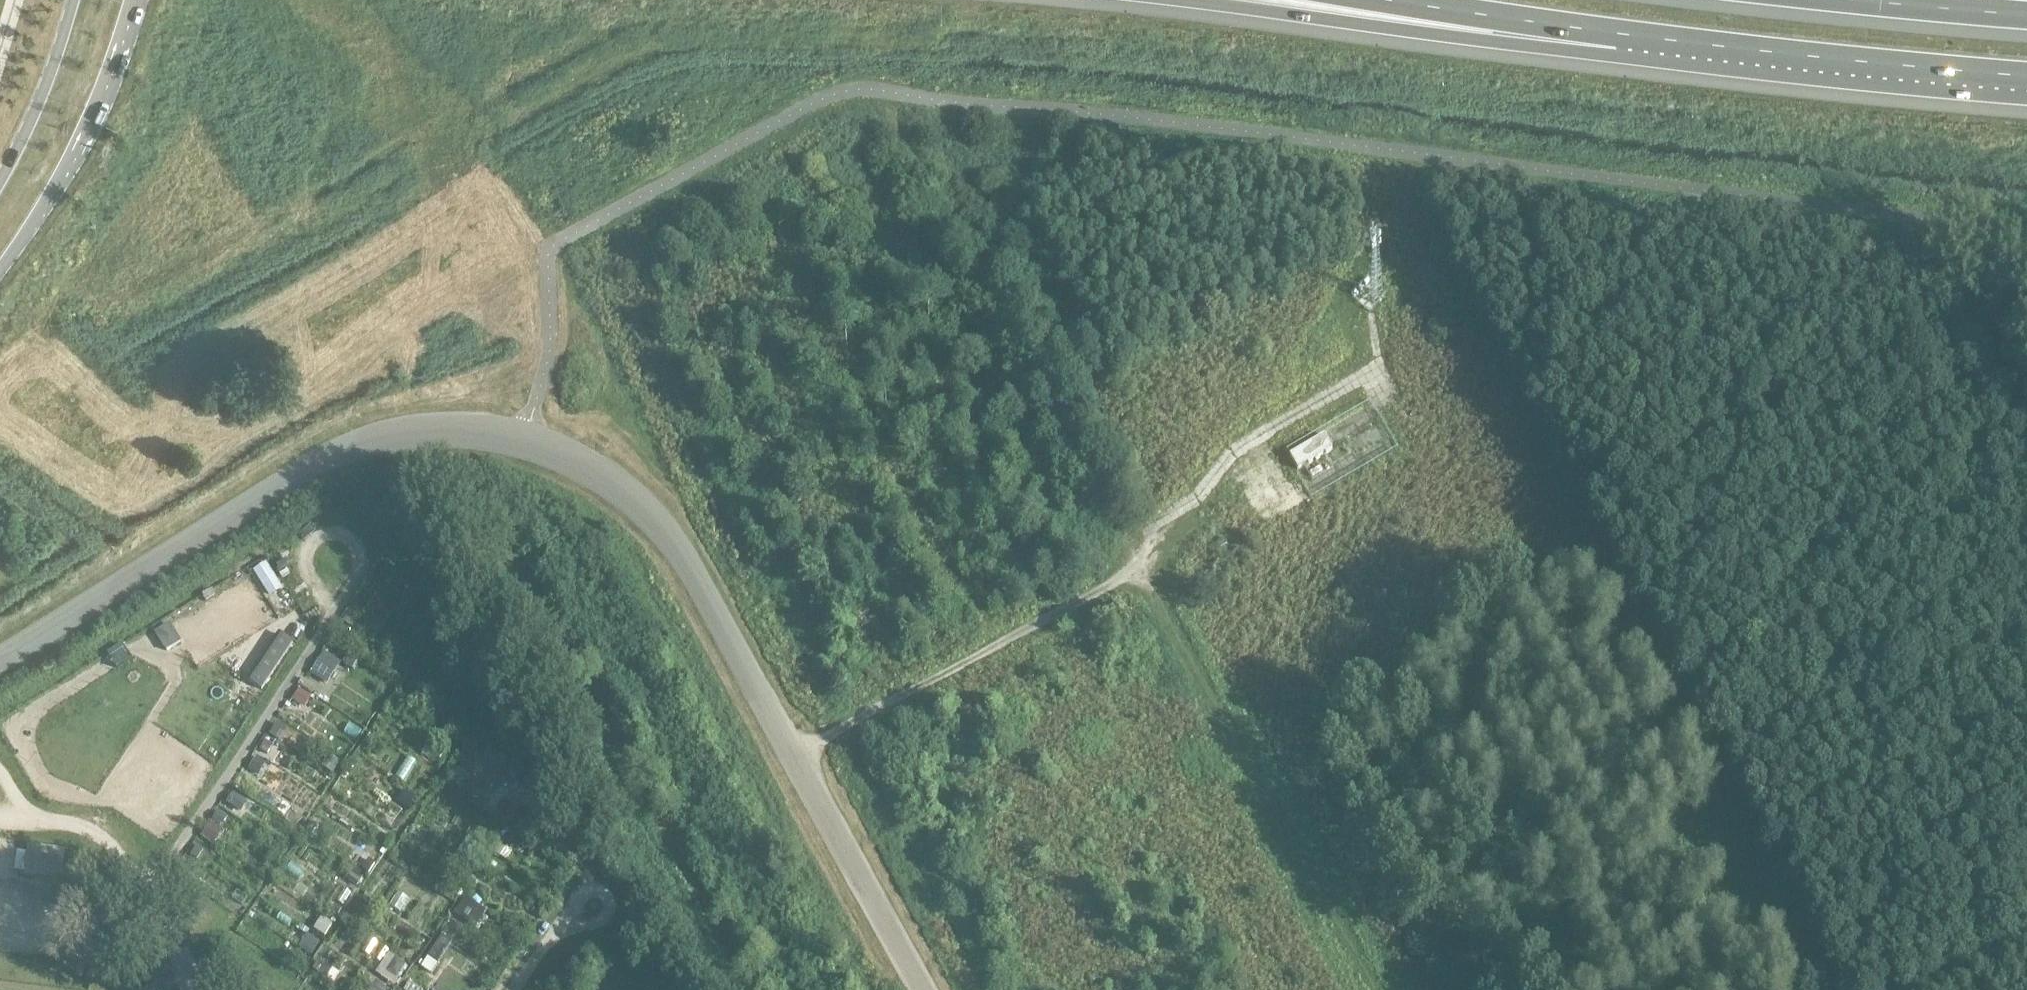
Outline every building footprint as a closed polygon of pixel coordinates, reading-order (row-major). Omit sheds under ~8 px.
[(1290,456),(1298,470),(1333,450),(1324,436),(1290,456)] [(267,562),(255,569),(271,595),(283,588),(267,562)] [(282,634),(252,681),(263,688),(294,641),(282,634)] [(65,849),(29,845),(25,874),(37,876),(38,867),(63,869),(65,849)] [(71,860),(70,872),(82,873),(83,862),(71,860)]
